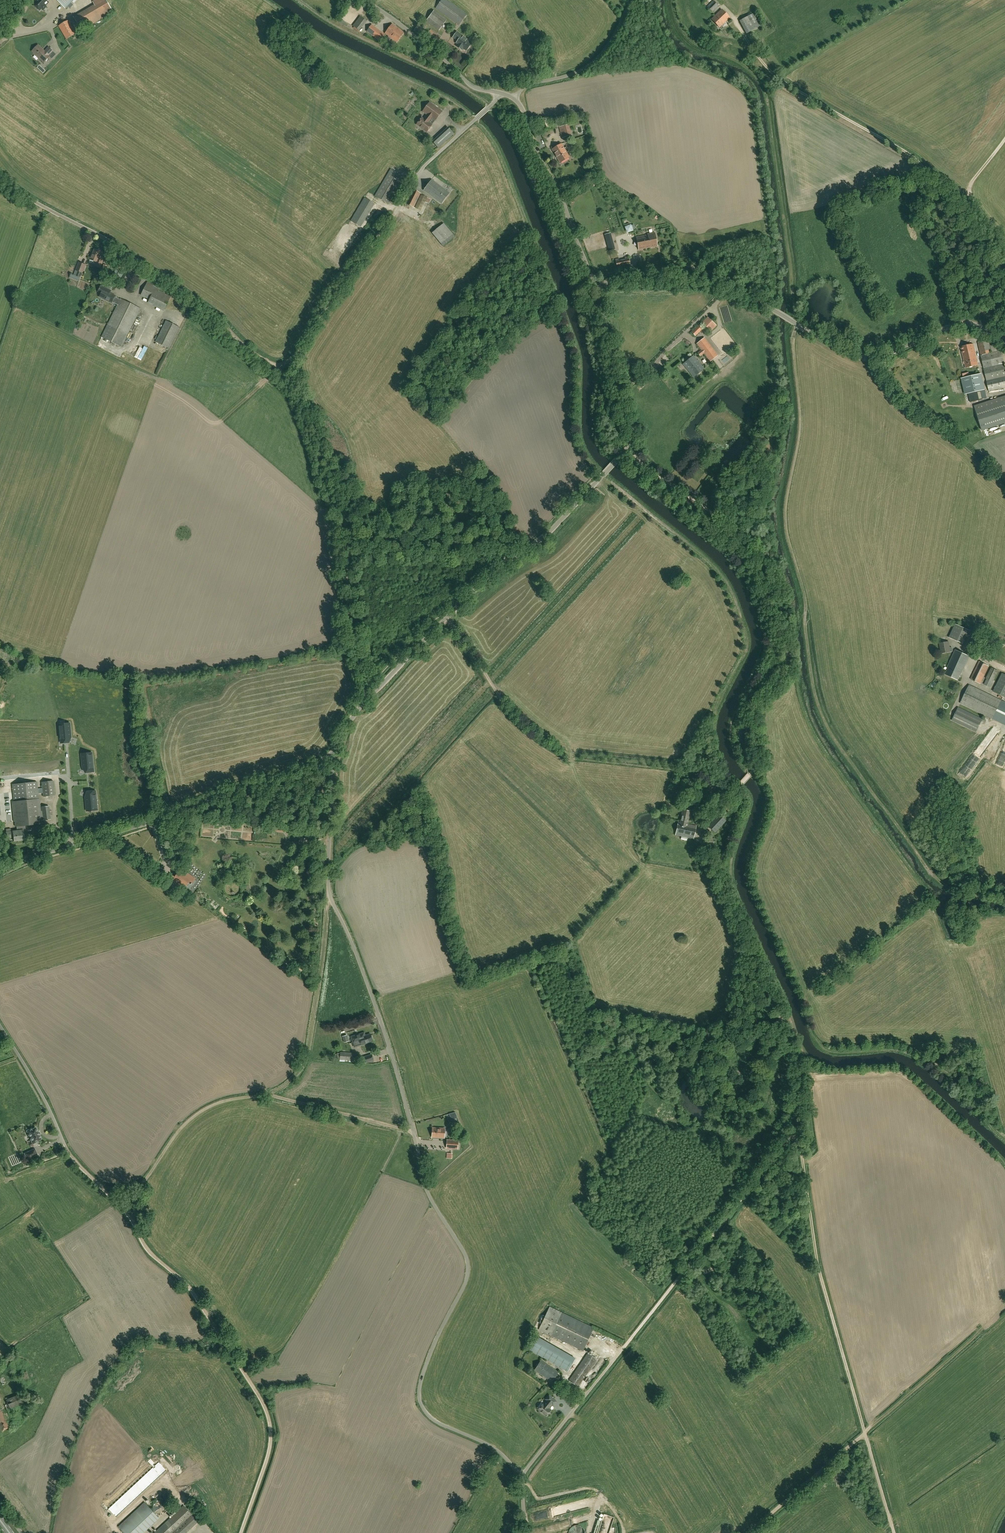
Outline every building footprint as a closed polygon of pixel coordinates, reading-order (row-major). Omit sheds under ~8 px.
[(34,1),(35,2),(32,5),(39,11),(41,9),(43,10),(47,6),(46,5),(49,2),(48,1),(49,0),(35,0),(34,1)] [(73,17),(81,31),(113,12),(106,0),(94,0),(92,1),(94,4),(73,17)] [(467,14),(448,0),(441,0),(435,8),(459,25),(467,14)] [(712,12),(719,6),(713,0),(706,7),(712,12)] [(730,18),(721,9),(711,19),(719,28),(730,18)] [(439,31),(447,20),(434,10),(426,21),(439,31)] [(753,13),(740,21),(747,33),(760,26),(753,13)] [(359,31),(367,21),(360,16),(353,26),(359,31)] [(66,39),(67,39),(77,33),(69,20),(58,26),(66,39)] [(392,24),(385,33),(397,42),(404,33),(392,24)] [(372,25),(367,31),(380,41),(385,34),(372,25)] [(421,35),(424,30),(417,26),(414,31),(421,35)] [(431,29),(424,38),(435,45),(441,37),(431,29)] [(472,42),(457,31),(453,37),(458,40),(456,42),(458,43),(457,45),(462,49),(463,47),(467,50),(472,42)] [(50,56),(49,55),(53,51),(49,47),(45,51),(38,45),(32,51),(44,62),(50,56)] [(39,65),(37,67),(43,73),(45,71),(39,65)] [(430,102),(422,112),(428,116),(424,120),(422,118),(420,119),(419,119),(417,122),(418,123),(417,125),(427,132),(442,112),(430,102)] [(552,129),(551,124),(549,117),(538,120),(542,132),(552,129)] [(569,124),(559,127),(562,138),(572,135),(569,124)] [(433,141),(439,148),(454,134),(448,128),(433,141)] [(569,157),(567,152),(569,151),(567,147),(564,148),(561,144),(552,149),(560,163),(569,157)] [(404,177),(391,169),(375,196),(388,204),(404,177)] [(448,192),(443,188),(432,180),(424,191),(441,204),(449,193),(448,192)] [(421,211),(427,197),(421,195),(422,194),(411,189),(404,203),(415,208),(414,208),(421,211)] [(365,213),(363,212),(363,211),(360,209),(353,220),(358,223),(365,213)] [(443,246),(455,236),(444,223),(432,233),(443,246)] [(625,225),(627,232),(635,229),(634,224),(630,226),(630,225),(630,226),(629,223),(625,225)] [(648,235),(636,237),(639,250),(657,246),(655,233),(648,234),(648,235)] [(92,254),(90,259),(96,262),(95,265),(100,267),(103,261),(99,259),(102,252),(101,251),(102,250),(101,249),(99,248),(98,249),(97,250),(95,249),(92,255),(92,254)] [(628,257),(625,258),(625,259),(619,260),(619,259),(615,260),(617,268),(630,266),(628,257)] [(83,273),(86,265),(79,262),(75,271),(77,272),(75,276),(80,278),(82,273),(83,273)] [(147,282),(141,295),(150,299),(149,300),(166,308),(171,297),(159,291),(160,288),(147,282)] [(102,337),(121,347),(141,308),(121,298),(120,299),(115,297),(115,296),(110,293),(111,291),(101,286),(98,291),(101,293),(99,297),(112,303),(112,302),(117,305),(102,337)] [(716,325),(708,317),(702,323),(710,331),(716,325)] [(179,327),(166,321),(156,342),(169,348),(179,327)] [(692,332),(695,336),(702,329),(699,325),(692,332)] [(698,353),(700,356),(704,353),(710,361),(718,355),(704,338),(697,344),(701,350),(698,353)] [(998,351),(991,353),(988,340),(978,343),(989,391),(1004,388),(1004,367),(1001,350),(998,351)] [(961,347),(965,368),(978,365),(973,344),(961,347)] [(693,356),(683,364),(694,377),(704,369),(693,356)] [(985,390),(981,374),(963,378),(967,394),(985,390)] [(968,394),(970,402),(987,398),(985,390),(968,394)] [(982,431),(1004,423),(1004,395),(974,406),(982,431)] [(968,630),(955,624),(949,637),(963,643),(968,630)] [(986,640),(981,635),(974,643),(978,647),(986,640)] [(949,642),(940,643),(941,653),(949,652),(949,649),(950,648),(949,642)] [(959,676),(960,676),(969,656),(955,650),(946,670),(947,671),(945,674),(957,680),(959,676)] [(979,662),(970,679),(980,684),(989,667),(979,662)] [(986,679),(987,679),(984,684),(990,688),(993,682),(998,671),(991,668),(986,679)] [(1004,697),(1004,675),(1002,673),(993,691),(1004,697)] [(1004,725),(1004,702),(969,685),(960,703),(1004,725)] [(958,708),(952,720),(976,732),(982,719),(958,708)] [(70,723),(59,724),(61,743),(69,743),(71,737),(70,723)] [(92,752),(81,753),(83,768),(86,773),(94,772),(92,752)] [(53,780),(41,782),(43,797),(55,795),(53,780)] [(12,802),(14,821),(15,821),(15,826),(17,826),(17,830),(19,830),(19,831),(6,832),(7,838),(13,837),(14,841),(24,840),(23,830),(25,830),(25,825),(42,824),(39,799),(37,782),(12,784),(14,801),(12,802)] [(88,791),(86,797),(87,811),(97,810),(95,791),(88,791)] [(41,807),(43,820),(50,819),(49,806),(41,807)] [(680,823),(678,822),(676,835),(693,839),(696,826),(687,824),(689,817),(688,816),(689,811),(684,810),(683,815),(681,815),(680,823)] [(718,814),(708,826),(715,833),(726,821),(718,814)] [(172,875),(169,879),(181,888),(183,886),(184,885),(185,885),(186,886),(190,881),(193,883),(196,879),(184,870),(181,873),(179,872),(175,877),(172,875)] [(198,881),(195,879),(193,883),(190,881),(186,886),(185,885),(184,885),(183,886),(190,891),(198,881)] [(370,1034),(365,1036),(364,1033),(351,1037),(355,1047),(373,1041),(370,1034)] [(358,1053),(340,1052),(340,1059),(358,1060),(358,1053)] [(371,1054),(363,1057),(365,1063),(373,1060),(371,1054)] [(31,1140),(33,1144),(38,1141),(37,1140),(41,1139),(36,1128),(32,1129),(32,1128),(26,1131),(28,1135),(29,1134),(32,1139),(31,1140)] [(433,1128),(432,1137),(444,1138),(445,1128),(433,1128)] [(458,1150),(458,1140),(447,1139),(446,1149),(458,1150)] [(35,1148),(24,1153),(27,1159),(37,1154),(35,1148)] [(539,1329),(583,1350),(594,1328),(550,1307),(539,1329)] [(575,1358),(536,1336),(529,1349),(568,1371),(575,1358)] [(588,1353),(569,1381),(578,1387),(596,1359),(588,1353)] [(541,1360),(534,1370),(552,1381),(558,1372),(541,1360)] [(29,1380),(27,1371),(20,1372),(23,1381),(29,1380)] [(6,1399),(6,1400),(3,1401),(6,1409),(9,1408),(23,1403),(20,1393),(6,1399)] [(35,1396),(30,1394),(27,1401),(33,1403),(35,1396)] [(549,1408),(552,1404),(553,1405),(557,1400),(549,1394),(545,1399),(547,1400),(544,1404),(543,1403),(538,1409),(546,1416),(551,1410),(549,1408)] [(0,1409),(0,1432),(10,1425),(0,1409)] [(155,1502),(154,1504),(153,1506),(153,1509),(153,1511),(155,1513),(157,1514),(159,1515),(162,1515),(164,1514),(166,1512),(167,1510),(168,1508),(167,1505),(166,1503),(164,1501),(162,1500),(160,1500),(157,1501),(155,1502)] [(199,1521),(184,1506),(154,1532),(186,1532),(199,1521)]
